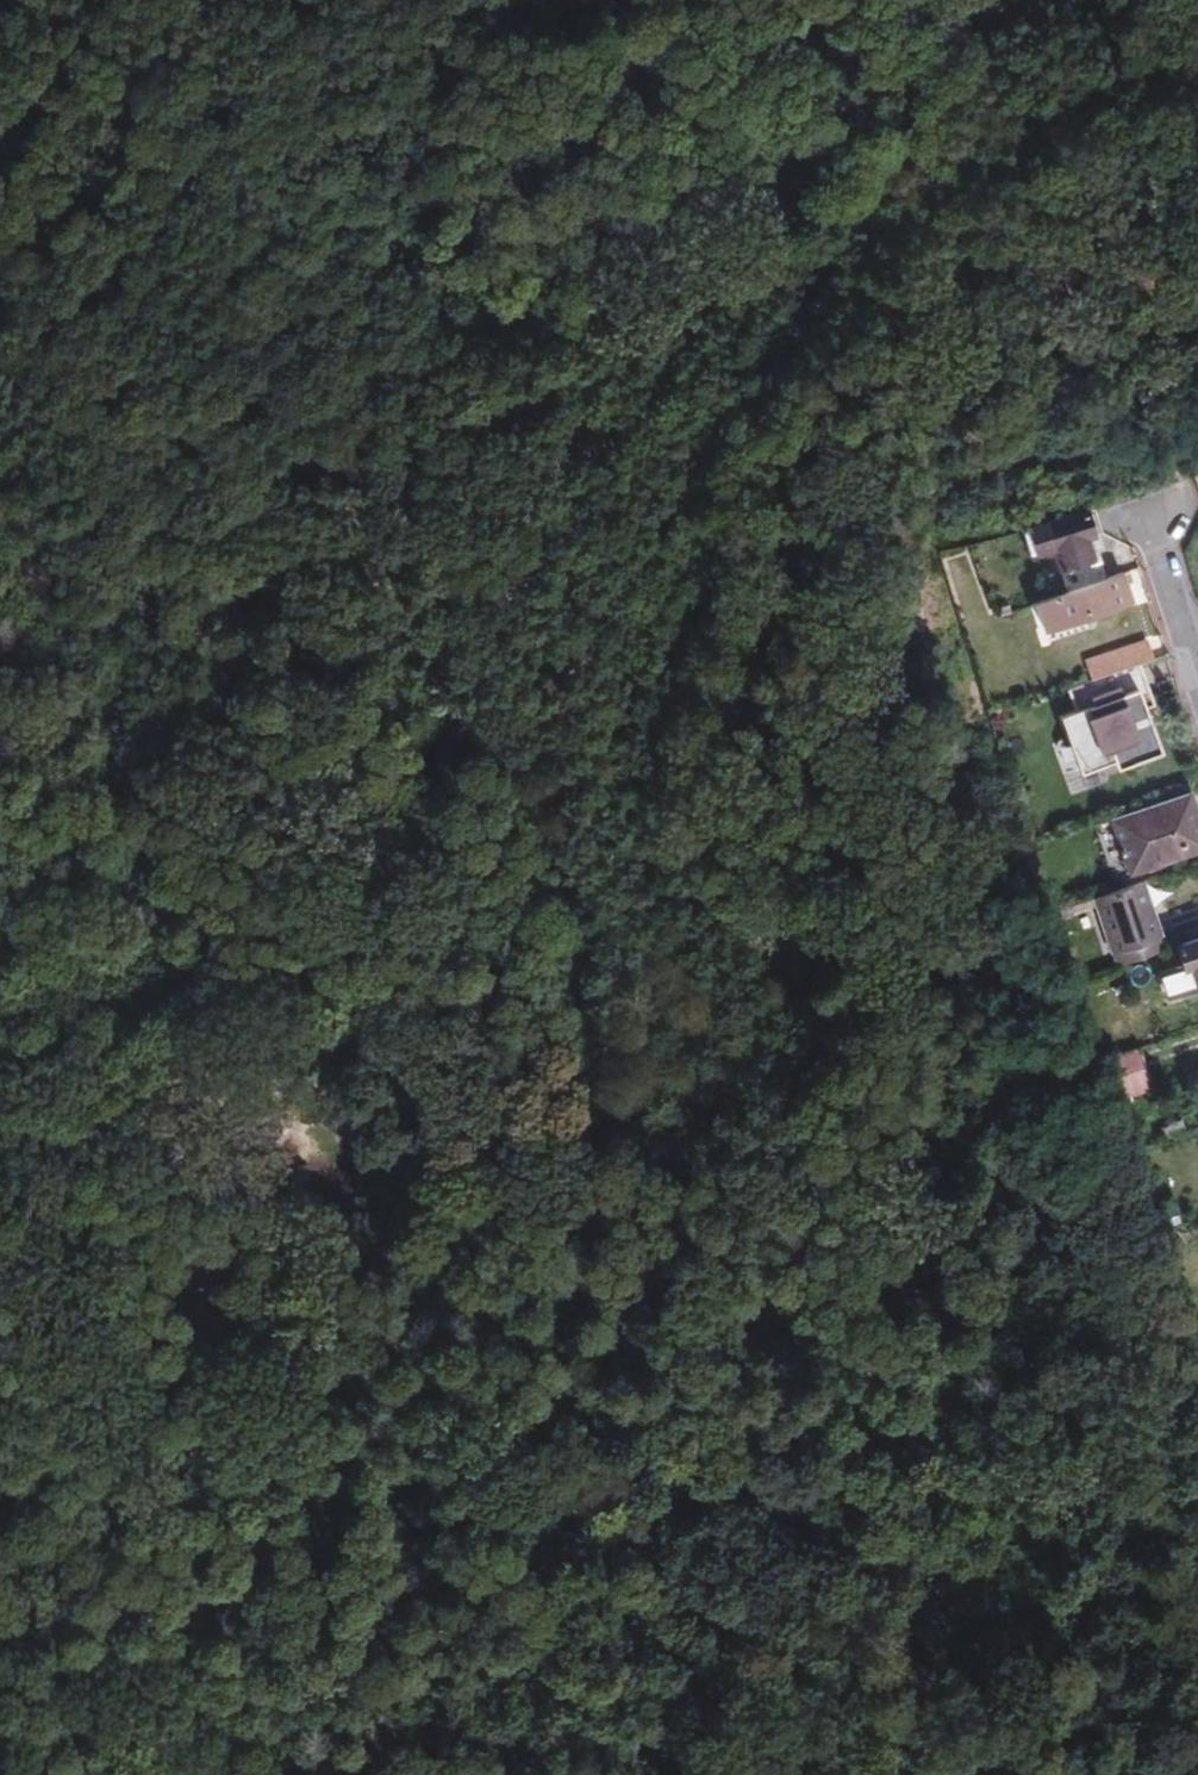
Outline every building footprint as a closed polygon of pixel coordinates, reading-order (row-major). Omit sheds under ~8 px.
[(1094,560),(1086,535),(1077,509),(1048,520),(1023,527),(1032,552),(1043,550),(1052,574),(1094,560)] [(1058,594),(1100,579),(1094,560),(1052,574),(1058,594)] [(1123,586),(1118,573),(1100,579),(1058,594),(1050,597),(1059,622),(1123,600),(1120,588),(1123,586)] [(1091,679),(1148,660),(1142,644),(1085,664),(1091,679)] [(1109,768),(1153,753),(1139,709),(1149,706),(1135,664),(1091,679),(1061,689),(1068,710),(1052,715),(1071,772),(1106,760),(1109,768)] [(1197,849),(1197,828),(1187,796),(1110,822),(1127,873),(1197,849)] [(1166,945),(1142,880),(1093,897),(1116,962),(1166,945)] [(1174,942),(1181,962),(1161,969),(1169,994),(1197,984),(1197,934),(1174,942)] [(1099,1056),(1113,1096),(1155,1082),(1141,1043),(1099,1056)]
